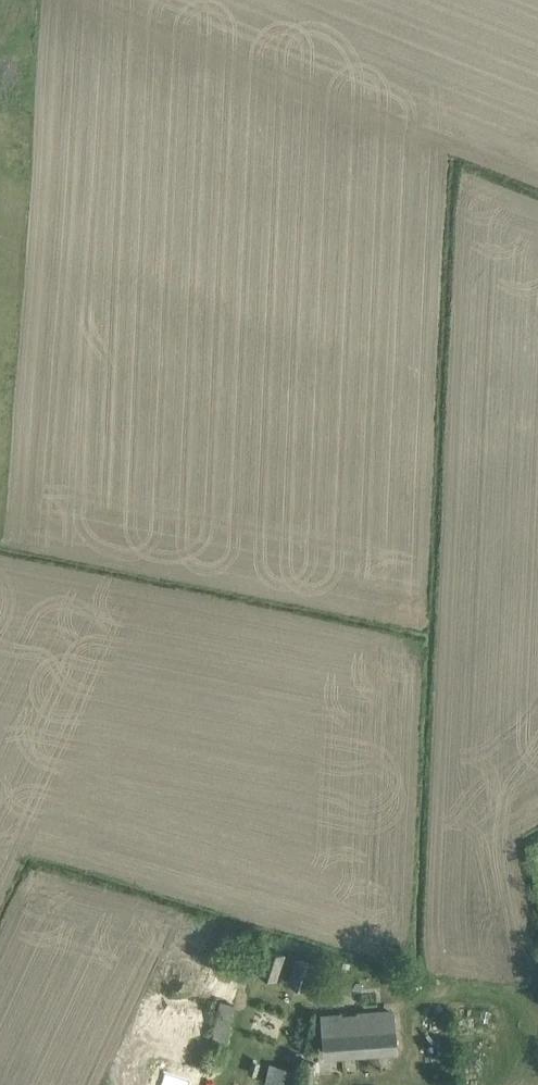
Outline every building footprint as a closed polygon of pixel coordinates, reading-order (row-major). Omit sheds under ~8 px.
[(275,975),(282,953),(267,948),(260,970),(275,975)] [(290,980),(306,985),(313,963),(297,958),(290,980)] [(393,1016),(323,1021),(326,1056),(395,1051),(393,1016)] [(292,1066),(274,1064),(272,1084),(290,1084),(292,1066)]
